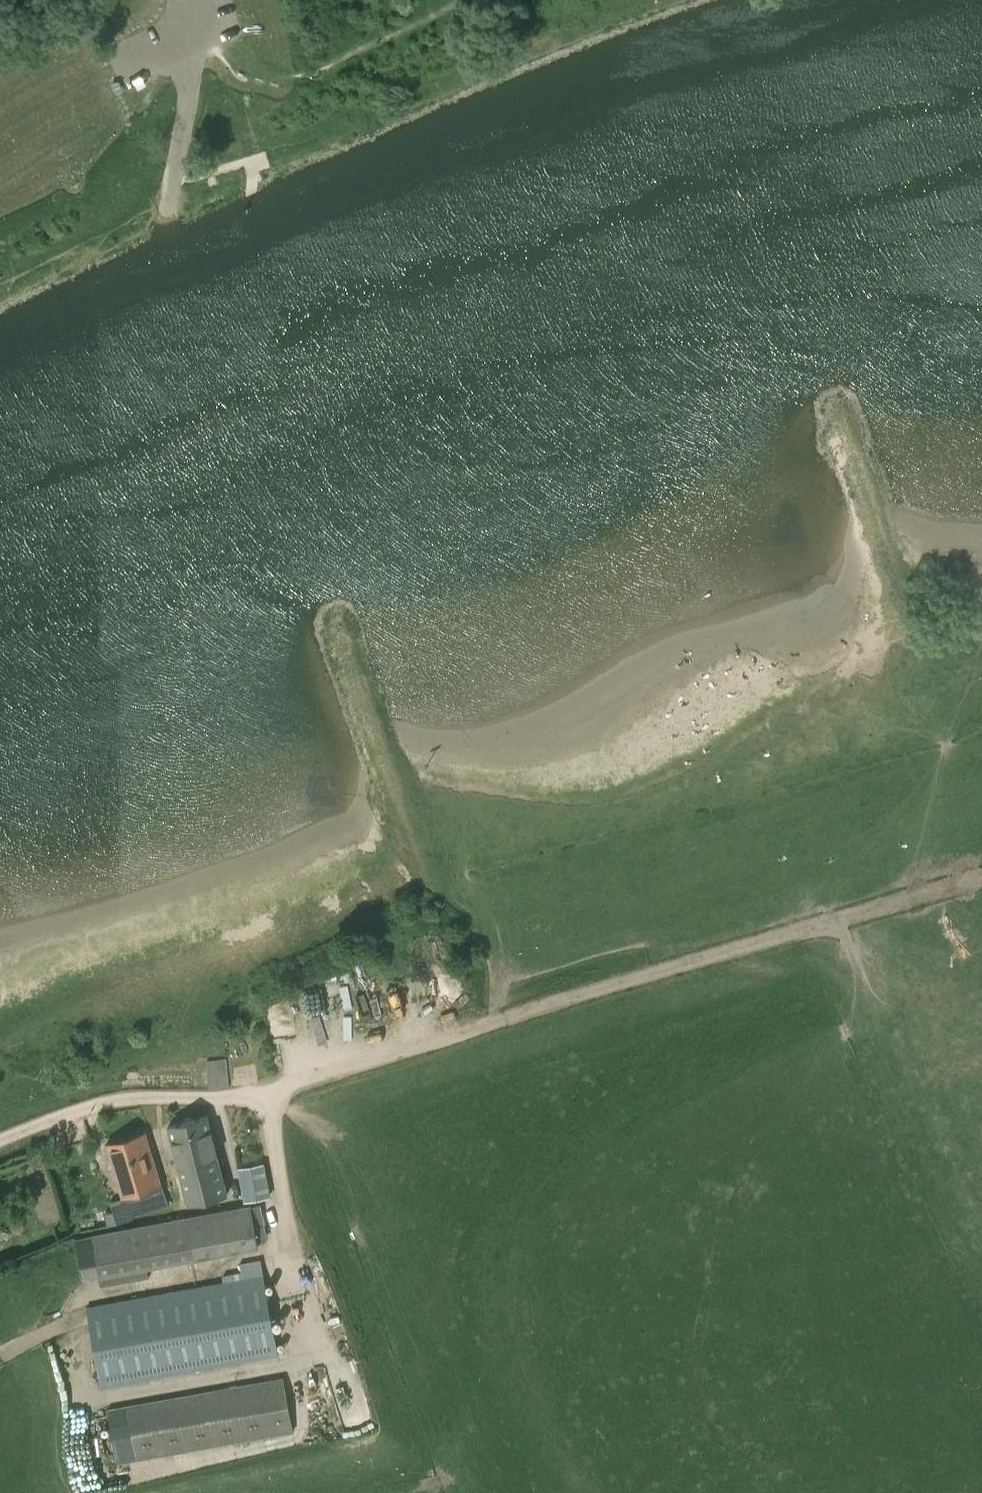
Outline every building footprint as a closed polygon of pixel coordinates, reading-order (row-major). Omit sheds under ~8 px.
[(118,76),(109,80),(113,90),(122,86),(118,76)] [(227,1059),(207,1061),(209,1089),(229,1087),(227,1059)] [(188,1204),(208,1199),(227,1194),(208,1116),(168,1126),(188,1204)] [(129,1217),(158,1207),(152,1189),(161,1186),(145,1132),(107,1144),(129,1217)] [(265,1163),(238,1168),(244,1201),(270,1196),(265,1163)] [(259,1248),(251,1206),(75,1238),(83,1280),(259,1248)] [(279,1356),(260,1260),(240,1263),(242,1273),(228,1276),(229,1281),(90,1306),(106,1388),(279,1356)] [(110,1409),(120,1463),(294,1432),(283,1378),(110,1409)]
